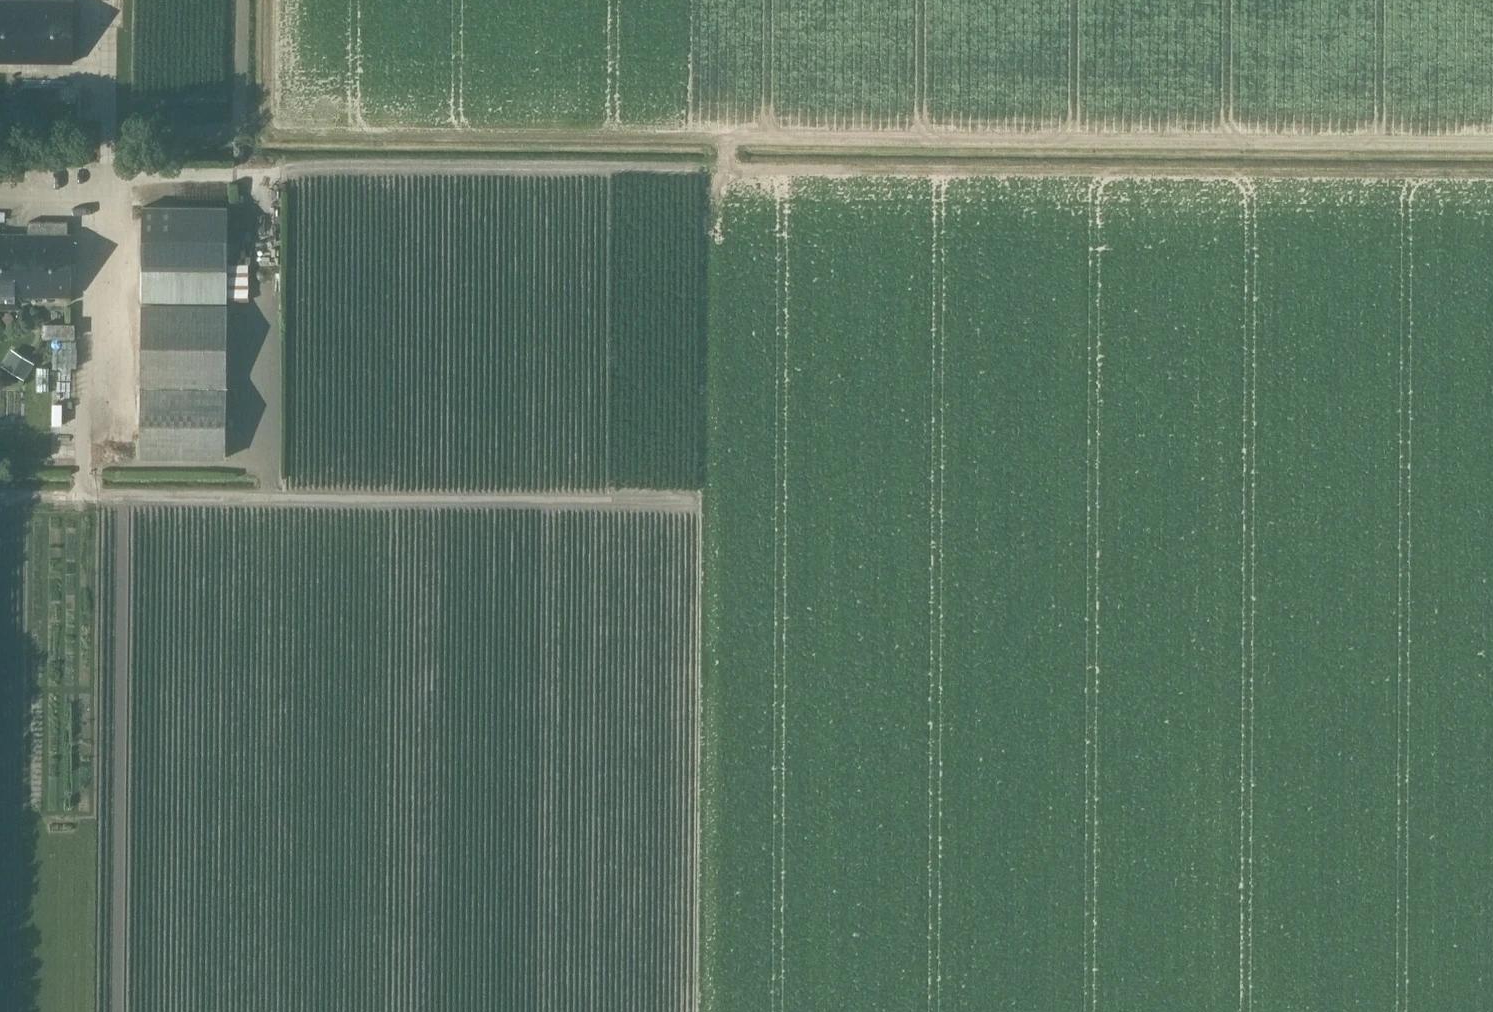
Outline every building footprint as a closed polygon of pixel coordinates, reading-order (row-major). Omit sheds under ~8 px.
[(73,0),(23,0),(0,0),(0,60),(72,60),(73,0)] [(227,263),(227,205),(142,204),(141,298),(248,298),(248,263),(227,263)] [(21,294),(69,294),(69,296),(70,296),(71,233),(67,233),(67,221),(27,221),(27,233),(0,233),(0,309),(21,309),(21,294)] [(226,301),(141,301),(141,455),(226,455),(226,301)] [(254,336),(264,335),(263,315),(254,315),(254,336)] [(45,323),(45,334),(74,335),(75,323),(45,323)] [(0,352),(0,361),(21,373),(31,356),(6,342),(0,352)]
